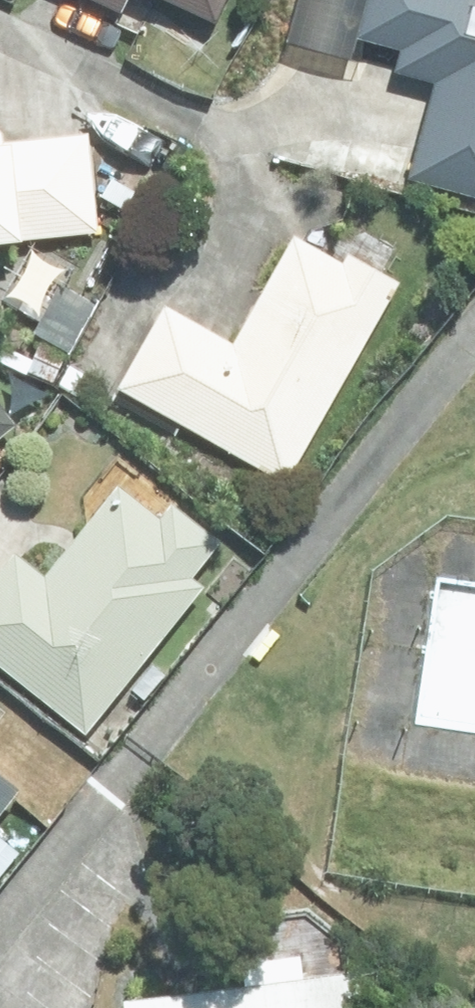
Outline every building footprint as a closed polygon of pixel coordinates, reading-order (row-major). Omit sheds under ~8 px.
[(117,15),(123,0),(84,0),(117,15)] [(212,25),(224,0),(155,0),(212,25)] [(399,52),(393,74),(435,86),(409,181),(474,200),(474,0),(367,0),(355,40),(399,52)] [(390,148),(332,135),(324,165),(384,179),(390,148)] [(16,248),(15,242),(93,235),(84,140),(0,147),(0,250),(16,248)] [(98,201),(121,213),(129,195),(107,183),(98,201)] [(162,317),(120,389),(284,484),(396,288),(348,260),(341,272),(291,243),(227,354),(162,317)] [(24,376),(50,386),(61,358),(36,348),(24,376)] [(68,367),(58,384),(87,402),(97,386),(68,367)] [(11,429),(0,415),(0,437),(11,429)] [(0,574),(0,671),(83,738),(200,592),(187,581),(216,546),(168,508),(154,526),(112,491),(39,583),(11,560),(0,574)] [(153,666),(130,691),(141,702),(164,677),(153,666)] [(14,794),(0,784),(0,812),(14,794)] [(15,856),(0,844),(0,875),(15,856)] [(347,986),(175,1007),(350,1007),(347,986)]
